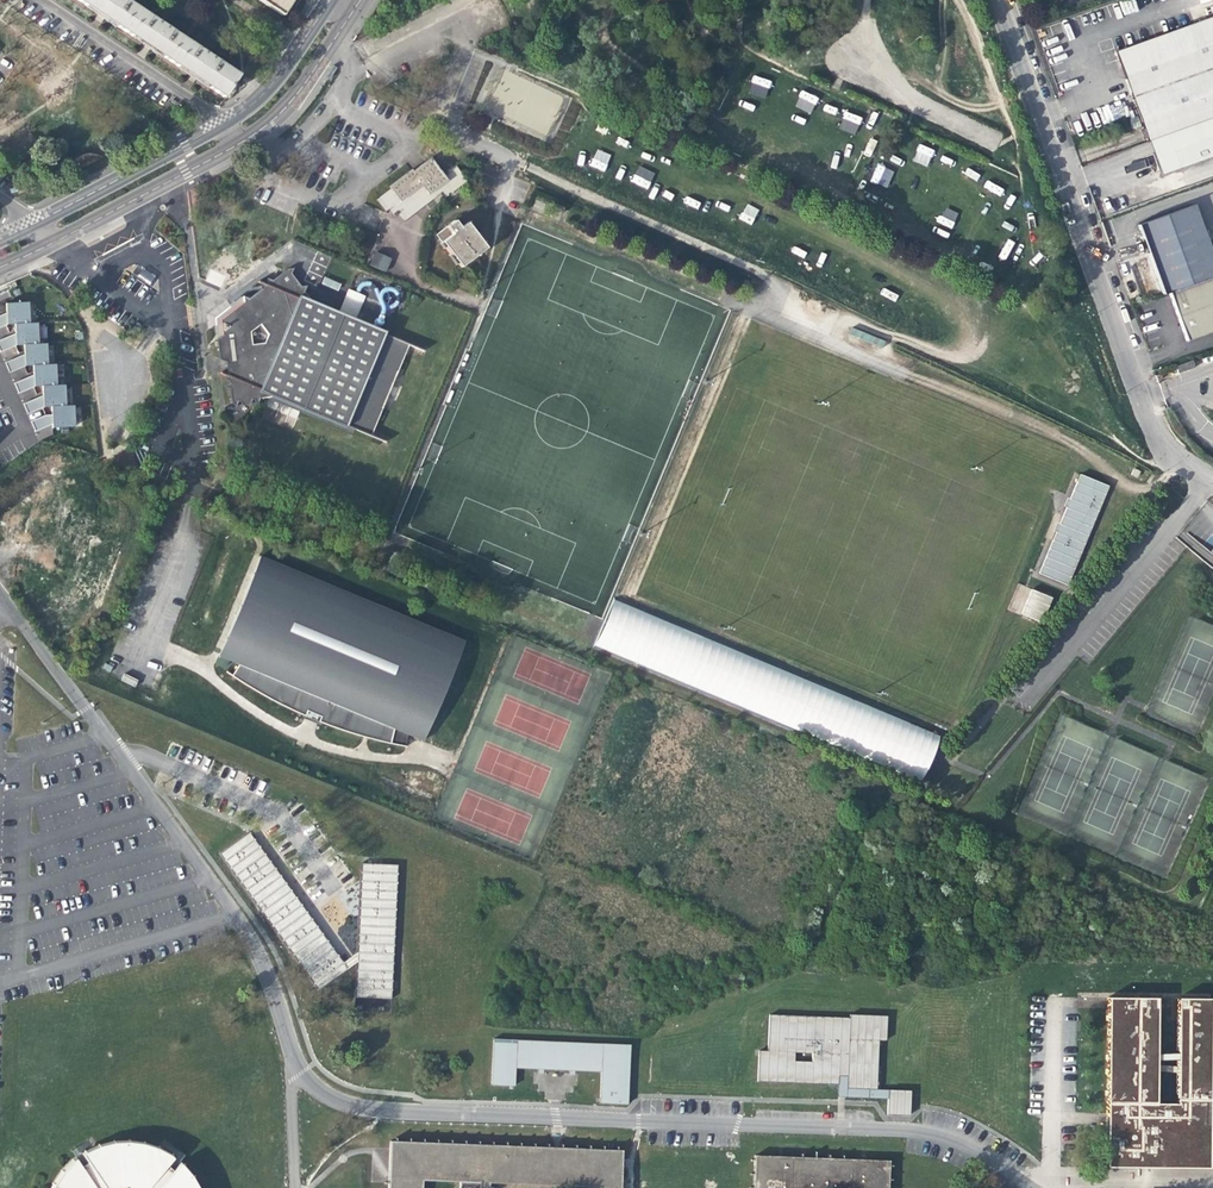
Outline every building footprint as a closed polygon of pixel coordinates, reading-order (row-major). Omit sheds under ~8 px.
[(122,31),(136,9),(121,0),(76,0),(75,1),(83,6),(84,4),(101,15),(115,25),(114,26),(122,31)] [(279,15),(289,0),(256,0),(279,15)] [(113,27),(114,26),(115,25),(101,15),(84,4),(83,6),(82,7),(113,27)] [(161,57),(167,62),(182,40),(163,28),(164,26),(156,21),(155,22),(136,9),(122,31),(130,37),(131,35),(152,49),(162,55),(161,57)] [(1144,143),(1160,137),(1212,118),(1212,17),(1112,52),(1132,109),(1144,143)] [(160,58),(161,57),(162,55),(152,49),(131,35),(130,37),(129,38),(160,58)] [(201,52),(182,40),(167,62),(175,67),(176,65),(192,75),(207,85),(206,87),(221,97),(236,75),(208,57),(209,56),(202,51),(201,52)] [(205,88),(206,87),(207,85),(192,75),(176,65),(175,67),(174,68),(205,88)] [(503,72),(492,99),(507,104),(502,117),(548,134),(563,95),(503,72)] [(755,74),(747,92),(765,99),(772,81),(755,74)] [(811,113),(818,97),(802,90),(795,106),(811,113)] [(844,111),(839,129),(856,134),(861,116),(844,111)] [(1160,137),(1172,169),(1212,154),(1212,118),(1160,137)] [(112,143),(111,140),(111,139),(110,138),(108,136),(107,135),(105,134),(102,134),(99,135),(97,138),(96,139),(95,141),(95,144),(96,147),(99,150),(101,150),(104,151),(106,150),(108,150),(110,148),(111,146),(112,143)] [(1160,137),(1144,143),(1149,158),(1155,175),(1172,169),(1160,137)] [(912,160),(927,167),(934,150),(919,144),(912,160)] [(604,171),(611,154),(596,148),(590,166),(604,171)] [(405,161),(351,199),(369,221),(379,223),(406,207),(408,200),(427,186),(405,161)] [(877,163),(870,181),(887,187),(894,170),(877,163)] [(637,166),(632,183),(648,188),(654,172),(637,166)] [(968,167),(964,173),(976,180),(979,175),(968,167)] [(984,188),(1001,195),(1003,189),(987,182),(984,188)] [(1212,276),(1212,274),(1188,206),(1133,226),(1142,250),(1158,295),(1165,293),(1212,276)] [(946,208),(943,217),(954,221),(958,212),(946,208)] [(438,224),(427,231),(444,260),(474,242),(454,214),(447,218),(441,210),(432,215),(438,224)] [(260,392),(384,449),(387,443),(372,437),(407,353),(424,357),(425,352),(383,335),(387,329),(311,298),(298,292),(288,270),(214,322),(226,402),(260,392)] [(1165,293),(1177,326),(1182,342),(1212,331),(1212,276),(1165,293)] [(324,278),(323,285),(338,289),(340,283),(324,278)] [(29,323),(27,302),(6,303),(7,312),(8,325),(15,324),(29,323)] [(37,344),(36,323),(29,323),(15,324),(15,333),(16,346),(23,345),(37,344)] [(15,333),(0,340),(0,351),(0,352),(16,346),(15,333)] [(46,365),(45,344),(37,344),(23,345),(24,356),(25,366),(33,365),(46,365)] [(25,366),(24,356),(6,364),(7,367),(9,373),(25,366)] [(56,385),(55,364),(46,365),(33,365),(34,374),(35,387),(42,386),(56,385)] [(35,387),(34,374),(14,383),(16,387),(18,393),(35,387)] [(65,406),(63,385),(56,385),(42,386),(43,395),(44,407),(52,407),(65,406)] [(44,407),(43,395),(23,403),(26,411),(27,414),(44,407)] [(74,426),(73,405),(65,406),(52,407),(52,414),(53,423),(53,428),(74,426)] [(53,423),(52,414),(44,414),(30,421),(32,426),(35,431),(53,423)] [(1138,472),(1132,468),(1129,474),(1135,477),(1138,472)] [(1080,474),(1040,578),(1069,589),(1110,486),(1080,474)] [(1212,566),(1212,540),(1208,547),(1183,528),(1176,538),(1212,566)] [(405,743),(422,737),(465,640),(258,555),(216,656),(235,681),(313,720),(368,738),(405,743)] [(1032,589),(1023,614),(1044,622),(1054,597),(1032,589)] [(614,599),(593,647),(892,784),(904,761),(911,747),(917,735),(614,599)] [(343,962),(248,832),(219,852),(317,992),(357,962),(355,997),(392,1000),(397,863),(361,863),(357,951),(343,962)] [(1108,1155),(1108,1166),(1209,1165),(1212,997),(1180,996),(1178,1051),(1159,1051),(1159,1059),(1178,1059),(1177,1101),(1158,1101),(1159,1071),(1177,1072),(1177,1066),(1158,1064),(1158,996),(1109,994),(1108,1155)] [(876,1088),(878,1040),(886,1040),(887,1015),(825,1012),(825,1016),(770,1014),(768,1049),(759,1049),(758,1082),(837,1085),(838,1096),(888,1099),(887,1116),(910,1117),(911,1090),(876,1088)] [(493,1037),(491,1085),(515,1085),(515,1068),(531,1068),(556,1069),(601,1071),(600,1103),(628,1104),(630,1043),(493,1037)] [(198,1187),(194,1178),(187,1170),(179,1160),(172,1168),(167,1163),(173,1156),(159,1146),(142,1141),(127,1139),(112,1139),(97,1143),(85,1149),(81,1152),(87,1160),(81,1164),(75,1156),(68,1162),(61,1169),(54,1180),(50,1187),(199,1187),(198,1187)] [(390,1151),(388,1187),(423,1187),(423,1180),(478,1182),(478,1187),(490,1187),(490,1183),(588,1186),(587,1187),(621,1187),(622,1165),(622,1149),(549,1147),(391,1140),(390,1151)] [(756,1154),(754,1187),(888,1187),(889,1159),(756,1154)]
